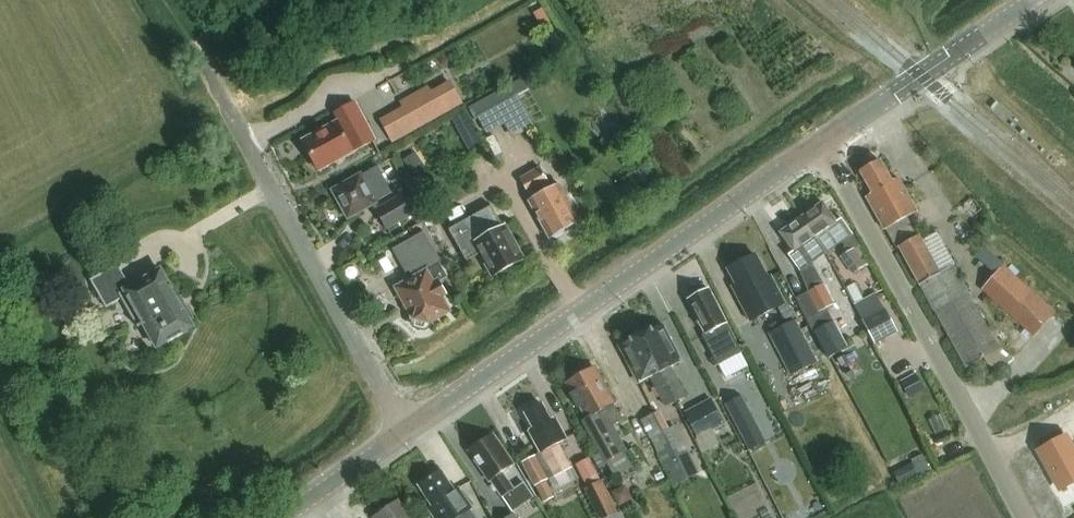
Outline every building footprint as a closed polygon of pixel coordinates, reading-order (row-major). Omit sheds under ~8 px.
[(522,79),(469,108),(475,120),(528,90),(522,79)] [(429,86),(400,102),(416,131),(445,115),(429,86)] [(320,170),(373,141),(352,105),(334,114),(338,121),(303,141),(320,170)] [(885,230),(886,229),(898,251),(901,250),(966,367),(998,349),(932,230),(917,238),(906,219),(917,212),(899,179),(892,182),(880,160),(860,171),(873,193),(866,197),(885,230)] [(349,218),(392,194),(377,166),(334,190),(349,218)] [(548,238),(579,221),(559,184),(538,195),(535,190),(549,183),(540,167),(520,178),(532,199),(528,201),(548,238)] [(401,196),(376,211),(387,231),(413,216),(401,196)] [(852,234),(851,233),(841,219),(837,221),(824,202),(802,217),(825,252),(852,234)] [(492,276),(522,259),(504,225),(502,226),(491,206),(465,221),(475,240),(473,241),(492,276)] [(811,262),(825,252),(802,217),(780,232),(793,251),(789,254),(800,270),(811,262)] [(451,310),(444,298),(448,296),(440,282),(447,278),(440,266),(443,264),(434,248),(433,248),(424,232),(393,250),(410,279),(395,288),(411,315),(411,322),(413,326),(423,330),(430,325),(434,320),(451,310)] [(848,251),(841,256),(853,274),(866,266),(871,263),(854,236),(843,243),(848,251)] [(1033,339),(1056,313),(983,248),(975,257),(995,275),(981,292),(1033,339)] [(777,307),(785,303),(771,276),(767,278),(756,255),(728,270),(737,286),(734,288),(751,321),(777,307)] [(811,262),(800,270),(808,291),(823,283),(811,262)] [(144,325),(157,348),(168,342),(169,343),(184,334),(183,333),(193,327),(190,321),(194,319),(181,296),(178,298),(172,286),(171,287),(161,270),(130,287),(118,265),(90,280),(106,308),(122,299),(139,328),(144,325)] [(818,311),(834,303),(823,283),(808,291),(818,311)] [(725,349),(737,343),(709,289),(688,300),(706,335),(715,330),(725,349)] [(865,298),(854,304),(876,345),(898,332),(885,308),(874,314),(865,298)] [(785,303),(777,307),(785,321),(793,317),(785,303)] [(834,321),(815,332),(817,335),(828,358),(848,348),(834,321)] [(675,401),(686,396),(671,367),(681,362),(662,323),(641,334),(675,401)] [(706,335),(703,336),(714,358),(718,365),(719,365),(741,353),(742,353),(737,343),(725,349),(715,330),(706,335)] [(665,406),(675,401),(641,334),(620,345),(639,383),(651,377),(665,406)] [(804,336),(777,351),(791,376),(818,362),(804,336)] [(741,353),(719,365),(726,378),(748,367),(741,353)] [(582,420),(606,464),(628,452),(614,427),(623,422),(614,406),(617,404),(596,367),(568,382),(574,393),(571,394),(579,408),(581,407),(587,418),(582,420)] [(915,374),(899,383),(908,399),(924,390),(915,374)] [(742,397),(726,405),(733,418),(749,409),(742,397)] [(714,402),(687,416),(699,439),(726,425),(714,402)] [(559,445),(568,440),(559,423),(554,426),(543,404),(525,413),(533,428),(530,430),(542,454),(523,464),(544,504),(554,498),(546,482),(572,469),(559,445)] [(654,414),(642,420),(651,439),(663,433),(654,414)] [(940,415),(927,420),(934,436),(947,431),(940,415)] [(663,433),(651,439),(667,470),(675,486),(697,475),(689,458),(674,428),(663,433)] [(470,450),(514,513),(535,498),(525,483),(516,490),(503,472),(514,465),(493,434),(470,450)] [(1043,452),(1062,490),(1073,484),(1073,445),(1070,438),(1043,452)] [(584,491),(598,517),(609,517),(619,513),(603,481),(601,482),(590,460),(584,463),(595,485),(588,489),(584,491)] [(926,460),(912,467),(918,478),(932,471),(926,460)] [(911,464),(893,474),(900,487),(918,478),(912,467),(911,464)] [(423,483),(437,504),(430,509),(436,517),(476,517),(470,509),(472,508),(459,489),(456,491),(441,471),(423,483)] [(662,473),(655,476),(658,482),(665,478),(662,473)] [(626,486),(612,493),(619,506),(632,499),(626,486)] [(398,500),(377,515),(379,517),(411,517),(398,500)]
